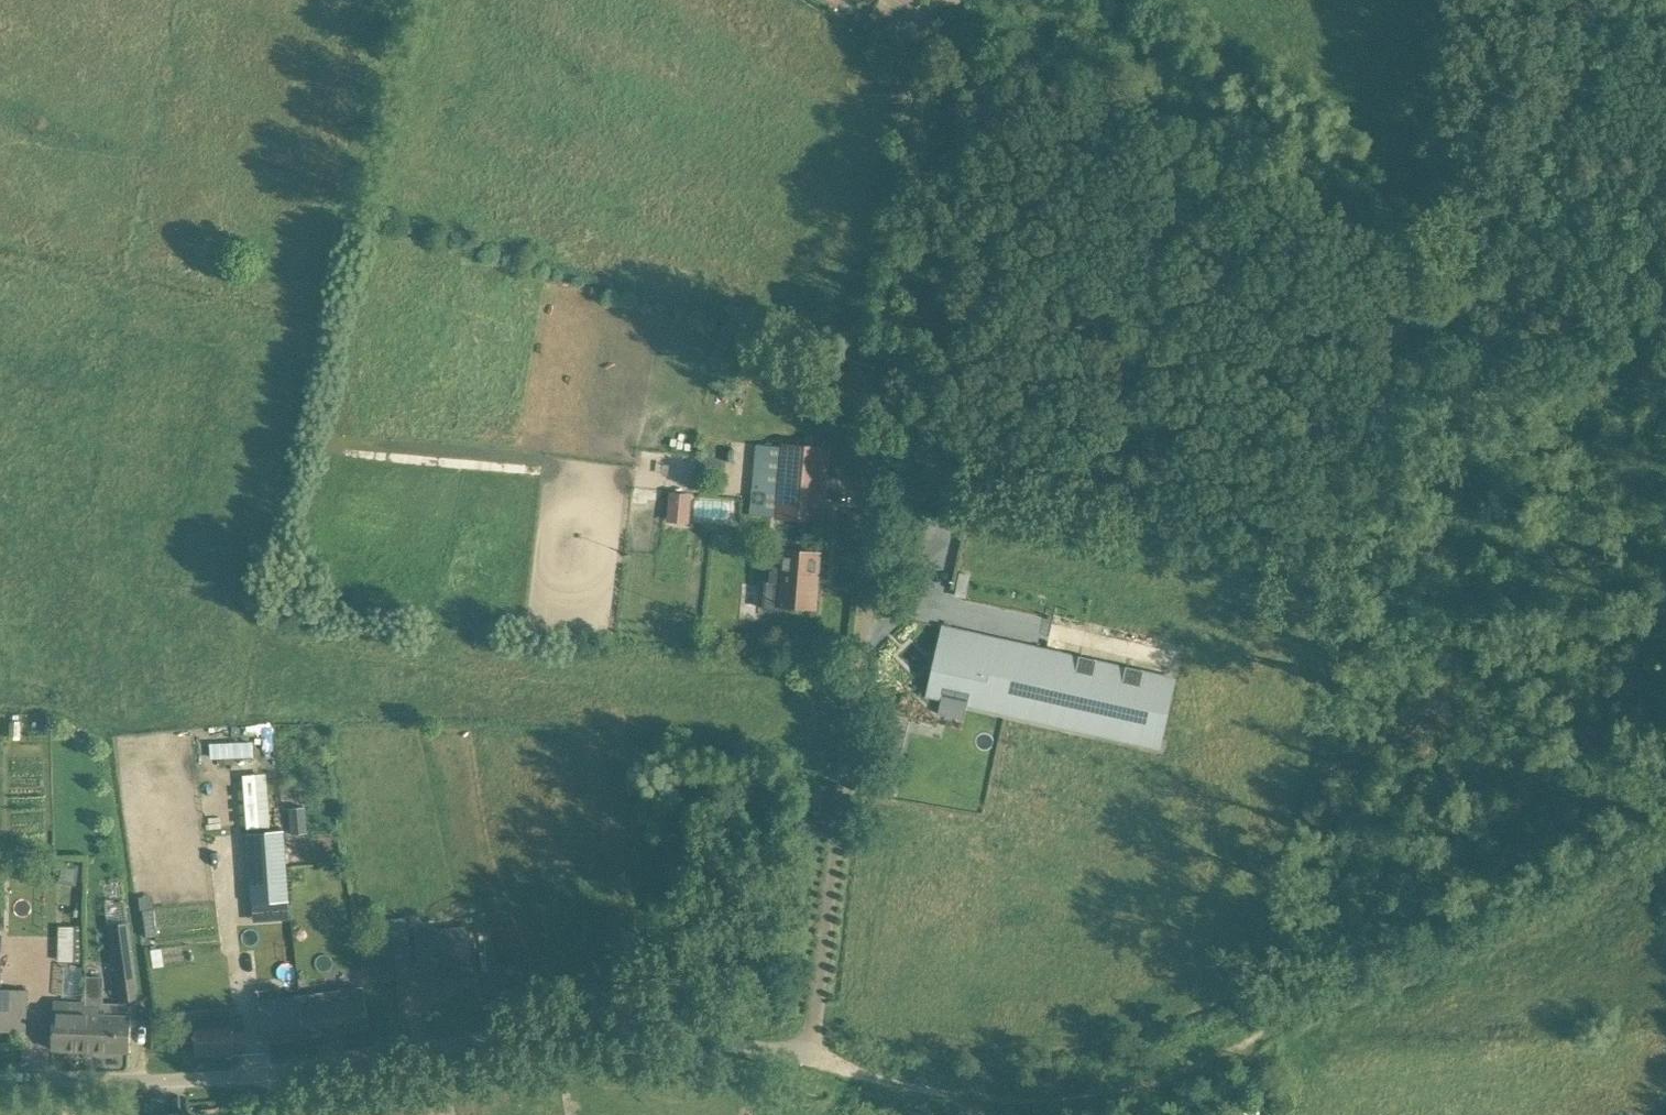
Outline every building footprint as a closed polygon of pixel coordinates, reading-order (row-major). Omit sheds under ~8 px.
[(783,446),(783,447),(757,444),(751,513),(777,515),(777,516),(821,520),(827,450),(783,446)] [(668,489),(666,520),(689,521),(690,490),(668,489)] [(779,605),(792,606),(814,607),(819,552),(784,549),(779,605)] [(1170,678),(1144,672),(943,626),(927,695),(1129,741),(1131,731),(1157,737),(1170,678)] [(258,823),(255,770),(245,770),(248,824),(258,823)] [(307,833),(305,807),(292,808),(294,834),(307,833)] [(289,901),(285,831),(249,833),(254,903),(289,901)] [(59,860),(56,882),(76,885),(80,864),(59,860)] [(239,949),(294,943),(292,909),(236,916),(239,949)] [(127,922),(112,925),(122,1001),(139,999),(127,922)] [(57,959),(72,959),(73,924),(58,924),(57,959)] [(151,948),(154,965),(166,963),(163,946),(151,948)] [(86,978),(86,1006),(89,1007),(89,1016),(94,1016),(94,1031),(99,1031),(98,1050),(130,1052),(132,1018),(126,1018),(126,1008),(104,1007),(105,979),(86,978)] [(25,1031),(27,989),(0,988),(0,1030),(25,1031)] [(298,994),(280,997),(279,988),(257,991),(264,1042),(305,1036),(299,1000),(298,994)] [(299,1000),(305,1036),(369,1027),(365,998),(319,1004),(319,997),(299,1000)] [(54,1001),(52,1049),(98,1050),(99,1031),(94,1031),(94,1016),(89,1016),(89,1007),(86,1006),(85,1006),(85,1003),(54,1001)] [(232,1009),(180,1012),(181,1040),(196,1039),(196,1053),(197,1054),(234,1052),(235,1052),(233,1025),(232,1025),(232,1009)]
